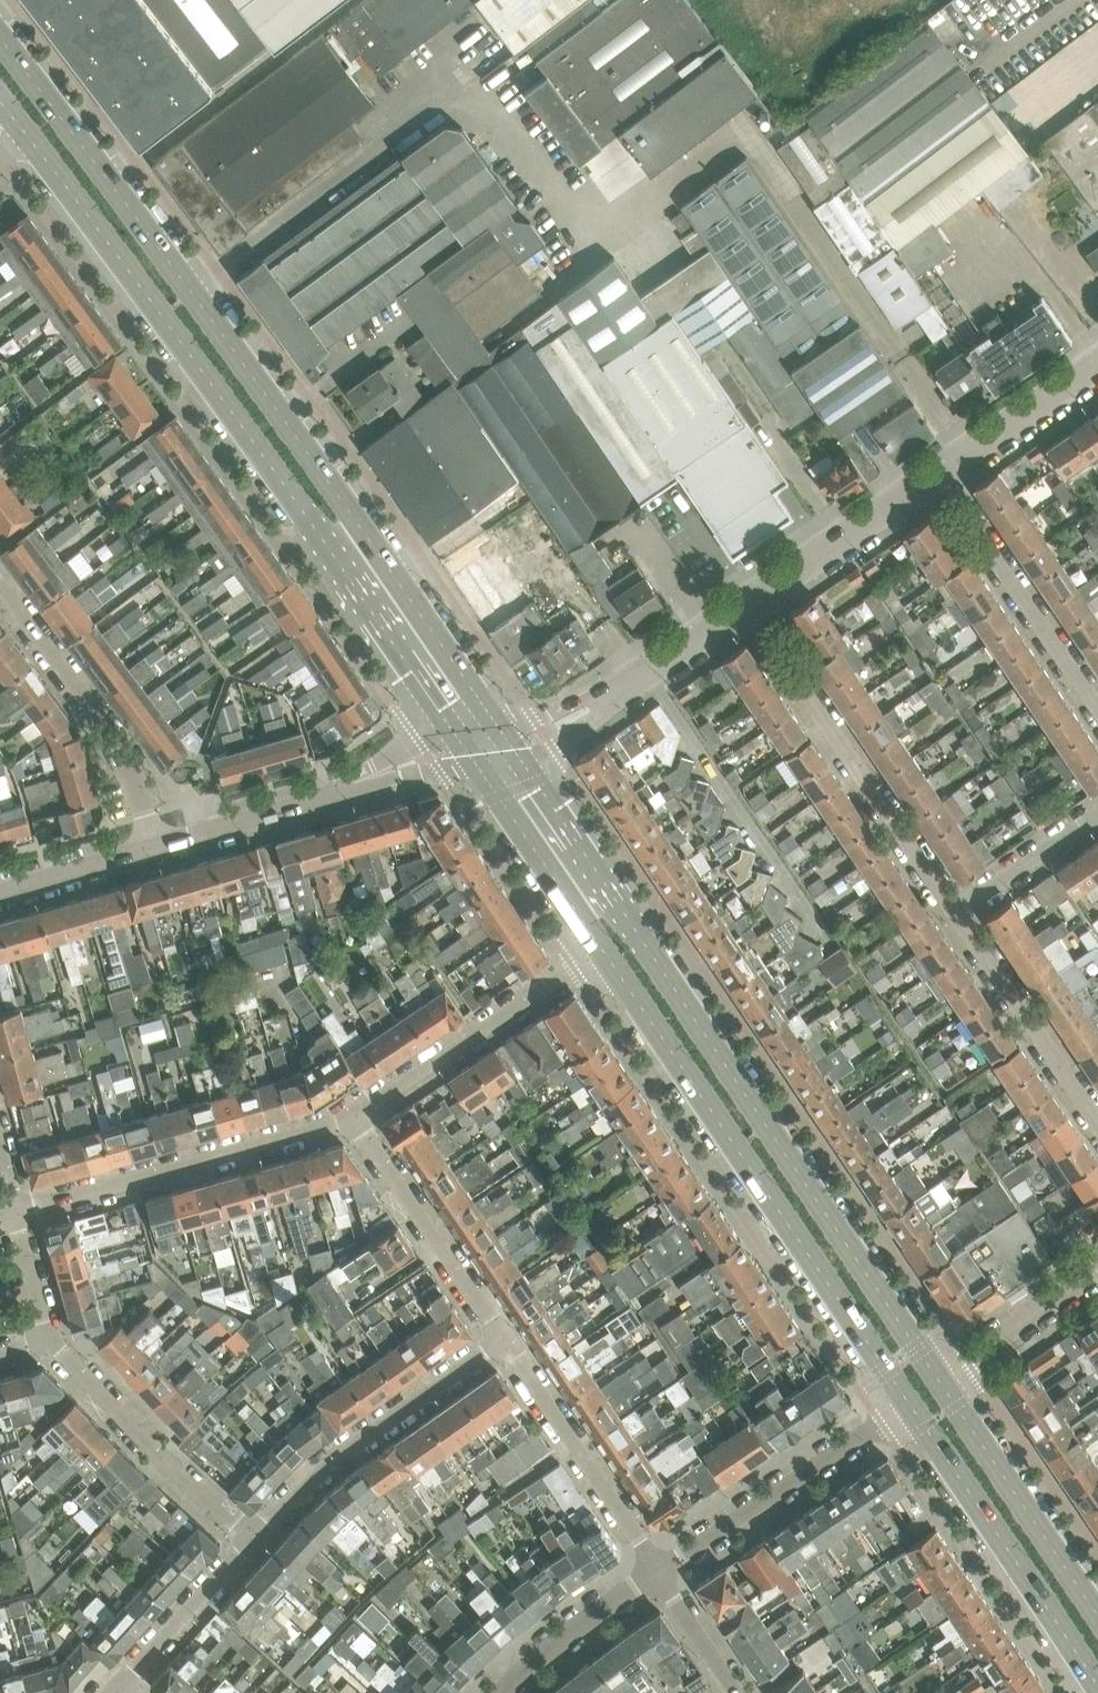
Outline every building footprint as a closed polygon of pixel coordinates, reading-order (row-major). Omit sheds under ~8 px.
[(31,0),(31,1),(31,2),(32,1),(34,4),(130,130),(140,143),(212,88),(212,87),(213,88),(329,0),(31,0)] [(339,19),(380,74),(381,73),(380,72),(475,0),(364,0),(339,19)] [(516,52),(525,45),(583,0),(475,0),(516,52)] [(690,0),(583,0),(525,45),(547,73),(525,90),(579,161),(619,131),(727,49),(690,0)] [(811,123),(862,198),(989,100),(926,18),(803,112),(811,123)] [(321,34),(293,55),(154,161),(155,163),(156,162),(221,250),(365,140),(352,123),(376,104),(321,34)] [(758,91),(727,49),(619,131),(651,173),(758,91)] [(529,64),(514,76),(522,85),(537,74),(529,64)] [(751,98),(743,104),(749,113),(758,106),(751,98)] [(989,100),(862,198),(914,275),(951,247),(932,222),(980,187),(1025,153),(1028,151),(989,100)] [(1087,107),(1044,140),(1096,209),(1097,208),(1097,123),(1087,107)] [(446,123),(238,276),(313,379),(329,368),(318,354),(329,347),(328,345),(357,323),(365,334),(406,303),(427,331),(459,374),(489,352),(478,337),(541,292),(518,262),(546,242),(530,221),(515,218),(508,209),(517,203),(461,126),(446,123)] [(811,123),(777,146),(817,204),(814,207),(851,261),(849,263),(856,274),(859,272),(896,326),(899,325),(902,330),(918,319),(933,341),(942,335),(951,328),(914,275),(862,198),(811,123)] [(1044,177),(1025,153),(980,187),(999,211),(1044,177)] [(896,460),(936,433),(936,432),(796,227),(746,155),(681,205),(710,247),(728,274),(818,406),(848,450),(868,479),(880,471),(849,426),(885,401),(888,406),(889,407),(894,414),(873,428),(896,460)] [(7,258),(41,232),(28,214),(10,228),(5,221),(0,220),(0,232),(3,232),(10,241),(1,248),(0,248),(0,263),(7,258)] [(54,250),(41,232),(7,258),(16,271),(20,276),(54,250)] [(614,256),(558,299),(557,300),(601,363),(675,311),(728,274),(710,247),(640,295),(614,256)] [(1089,254),(1097,267),(1097,248),(1089,254)] [(33,294),(68,268),(54,250),(20,276),(22,279),(33,294)] [(81,287),(68,268),(33,294),(42,306),(46,312),(81,287)] [(16,271),(5,279),(11,288),(22,279),(20,276),(16,271)] [(751,425),(752,425),(762,417),(711,342),(727,331),(791,425),(818,406),(728,274),(675,311),(751,425)] [(11,288),(5,279),(0,283),(0,297),(11,288)] [(94,305),(81,287),(46,312),(49,316),(60,330),(94,305)] [(988,332),(965,348),(982,374),(995,393),(997,391),(996,390),(1069,340),(1070,341),(1072,340),(1042,296),(1003,322),(996,312),(981,322),(988,332)] [(678,475),(601,363),(557,300),(522,326),(642,500),(678,475)] [(73,348),(107,323),(94,305),(60,330),(69,343),(73,348)] [(42,306),(27,318),(34,327),(49,316),(46,312),(42,306)] [(751,425),(675,311),(601,363),(678,475),(733,556),(792,516),(774,490),(787,480),(788,481),(789,481),(751,425)] [(34,327),(27,318),(13,329),(19,337),(34,327)] [(75,351),(64,360),(75,375),(86,366),(121,341),(108,323),(73,348),(75,351)] [(489,352),(459,374),(452,380),(518,477),(568,551),(589,536),(642,500),(522,326),(489,352)] [(955,355),(935,369),(941,376),(936,380),(946,394),(952,391),(954,394),(982,374),(965,348),(951,328),(942,335),(952,350),(956,347),(959,353),(955,355)] [(408,345),(441,388),(452,380),(459,374),(427,331),(408,345)] [(69,343),(54,354),(61,363),(64,360),(75,351),(73,348),(69,343)] [(61,363),(54,354),(39,365),(46,374),(61,363)] [(116,357),(88,377),(96,388),(100,385),(114,404),(138,386),(116,357)] [(391,398),(404,416),(426,400),(395,357),(348,390),(367,415),(391,398)] [(38,401),(52,391),(39,373),(25,383),(38,401)] [(401,502),(431,545),(475,515),(473,512),(477,509),(518,477),(452,380),(441,388),(426,400),(404,416),(363,448),(401,502)] [(86,391),(79,383),(65,394),(71,402),(86,391)] [(138,386),(114,404),(127,422),(124,424),(132,436),(159,416),(138,386)] [(946,394),(943,397),(953,411),(962,405),(954,394),(952,391),(946,394)] [(176,416),(141,441),(150,455),(154,459),(189,434),(176,416)] [(1093,417),(1070,432),(1089,460),(1097,453),(1097,424),(1093,417)] [(1089,460),(1070,432),(1046,448),(1065,476),(1089,460)] [(11,433),(0,442),(0,448),(4,453),(18,442),(11,433)] [(103,457),(123,442),(116,433),(96,449),(103,457)] [(157,464),(150,469),(160,482),(166,477),(202,452),(189,434),(154,459),(157,464)] [(1043,453),(1037,444),(1026,452),(1033,461),(1043,453)] [(815,477),(825,492),(833,487),(841,498),(868,479),(848,450),(836,458),(831,451),(816,462),(823,472),(815,477)] [(166,477),(176,491),(179,495),(215,470),(202,452),(166,477)] [(134,466),(134,467),(140,475),(157,464),(154,459),(150,455),(134,466)] [(127,485),(140,475),(134,467),(134,466),(120,476),(127,485)] [(215,470),(179,495),(183,500),(192,514),(228,488),(215,470)] [(974,487),(990,511),(1014,494),(998,471),(974,487)] [(8,488),(0,476),(0,494),(8,488)] [(1052,486),(1059,497),(1069,491),(1061,480),(1052,486)] [(0,494),(0,526),(7,535),(8,534),(34,514),(25,502),(21,505),(8,488),(0,494)] [(192,514),(202,527),(205,532),(241,506),(228,488),(192,514)] [(129,489),(110,502),(117,513),(136,499),(129,489)] [(40,501),(47,510),(61,499),(55,490),(40,501)] [(161,502),(167,511),(183,500),(179,495),(176,491),(161,502)] [(1076,502),(1069,491),(1059,497),(1067,508),(1076,502)] [(1014,494),(990,511),(1006,534),(1030,517),(1014,494)] [(152,522),(167,511),(161,502),(146,513),(152,522)] [(241,506),(205,532),(209,536),(218,550),(254,525),(241,506)] [(37,526),(3,552),(16,570),(81,521),(77,517),(48,540),(37,526)] [(930,517),(904,535),(920,559),(947,541),(930,517)] [(1021,557),(1045,540),(1030,517),(1006,534),(1021,557)] [(81,521),(16,570),(30,587),(64,561),(55,549),(84,526),(81,521)] [(217,571),(228,563),(231,568),(267,543),(254,525),(218,550),(208,557),(217,571)] [(1091,543),(1097,538),(1097,534),(1092,525),(1083,532),(1091,543)] [(188,537),(188,538),(194,546),(209,536),(205,532),(202,527),(188,537)] [(123,533),(109,544),(115,551),(128,541),(123,533)] [(568,551),(591,584),(603,577),(612,570),(589,536),(568,551)] [(178,558),(194,546),(188,538),(188,537),(172,549),(178,558)] [(1021,557),(1037,579),(1061,563),(1045,540),(1021,557)] [(962,563),(947,541),(920,559),(935,581),(944,575),(945,576),(970,559),(969,558),(962,563)] [(231,568),(235,573),(244,586),(280,561),(267,543),(231,568)] [(873,556),(862,564),(868,573),(880,565),(873,556)] [(30,587),(43,605),(81,576),(74,566),(68,558),(64,561),(30,587)] [(945,576),(960,598),(985,581),(970,559),(945,576)] [(268,597),(293,579),(280,561),(244,586),(257,604),(268,597)] [(215,573),(221,582),(235,573),(231,568),(228,563),(217,571),(215,573)] [(1037,579),(1053,602),(1077,586),(1061,563),(1037,579)] [(603,577),(591,584),(612,616),(613,617),(624,610),(633,622),(636,619),(638,622),(648,615),(646,612),(662,601),(661,599),(645,575),(644,576),(638,566),(609,586),(603,577)] [(864,576),(858,567),(847,575),(853,584),(864,576)] [(204,594),(221,582),(215,573),(198,585),(201,590),(204,594)] [(43,605),(42,605),(56,624),(110,582),(104,574),(78,594),(71,584),(43,605)] [(275,607),(233,637),(238,644),(248,637),(249,638),(306,597),(293,579),(268,597),(275,607)] [(887,581),(878,587),(883,595),(892,589),(887,581)] [(999,602),(985,581),(960,598),(974,619),(999,602)] [(70,642),(98,620),(90,609),(116,590),(110,582),(56,624),(70,642)] [(1053,602),(1068,625),(1092,609),(1077,586),(1053,602)] [(883,595),(889,603),(898,597),(892,589),(883,595)] [(201,590),(182,603),(189,614),(207,601),(208,600),(204,594),(201,590)] [(865,597),(870,604),(879,598),(874,590),(865,597)] [(790,614),(806,637),(832,619),(816,596),(790,614)] [(306,597),(249,638),(253,644),(285,622),(293,634),(318,616),(319,615),(306,597)] [(903,605),(898,597),(889,603),(894,611),(903,605)] [(875,612),(884,606),(879,598),(870,604),(875,612)] [(533,600),(489,630),(511,663),(530,651),(545,674),(593,641),(588,633),(577,617),(552,634),(543,621),(545,619),(533,600)] [(999,602),(974,619),(989,641),(1014,624),(999,602)] [(106,630),(98,620),(70,642),(84,659),(139,618),(146,612),(140,604),(106,630)] [(911,616),(903,605),(894,611),(902,622),(911,616)] [(884,606),(875,612),(881,620),(890,614),(884,606)] [(1084,648),(1097,639),(1097,617),(1092,609),(1068,625),(1084,648)] [(200,630),(208,640),(230,624),(223,614),(200,630)] [(897,625),(890,614),(881,620),(888,631),(897,625)] [(284,655),(259,672),(263,678),(264,680),(274,673),(330,634),(318,616),(293,634),(300,644),(284,655)] [(84,659),(97,677),(125,656),(118,646),(145,626),(139,618),(84,659)] [(832,619),(806,637),(821,660),(814,665),(840,648),(840,647),(848,642),(832,619)] [(1028,645),(1014,624),(989,641),(1003,663),(1028,645)] [(21,648),(7,630),(0,635),(0,664),(21,648)] [(330,634),(274,673),(278,680),(310,659),(317,670),(343,652),(330,634)] [(916,643),(923,654),(932,648),(925,637),(916,643)] [(1084,648),(1097,669),(1097,639),(1084,648)] [(746,644),(722,660),(737,683),(761,666),(746,644)] [(125,656),(97,677),(110,695),(166,653),(160,645),(133,666),(125,656)] [(1028,645),(1003,663),(1018,684),(1043,667),(1028,645)] [(902,652),(910,663),(919,657),(911,646),(902,652)] [(33,666),(33,665),(21,648),(0,664),(0,690),(33,666)] [(814,665),(829,687),(855,669),(840,648),(814,665)] [(940,659),(932,648),(923,654),(931,665),(940,659)] [(325,681),(295,702),(300,709),(355,670),(343,652),(317,670),(325,681)] [(166,653),(110,695),(124,713),(152,691),(145,682),(172,661),(166,653)] [(926,668),(919,657),(910,663),(917,674),(926,668)] [(33,666),(0,690),(0,696),(4,702),(0,705),(0,715),(1,716),(6,712),(46,683),(33,666)] [(776,689),(761,666),(737,683),(752,705),(776,689)] [(1058,689),(1043,667),(1018,684),(1032,706),(1058,689)] [(855,669),(829,687),(843,708),(869,691),(855,669)] [(355,670),(300,709),(305,716),(335,695),(342,706),(359,695),(368,689),(355,670)] [(152,691),(124,713),(137,730),(193,688),(187,680),(171,692),(164,682),(152,691)] [(954,680),(945,686),(953,697),(962,691),(954,680)] [(26,708),(35,719),(59,701),(46,683),(6,712),(12,719),(18,715),(26,708)] [(694,693),(687,684),(676,691),(678,694),(682,701),(694,693)] [(199,696),(193,688),(137,730),(150,748),(179,727),(171,717),(199,696)] [(776,689),(752,705),(767,727),(791,711),(776,689)] [(932,695),(939,706),(948,700),(941,689),(932,695)] [(1032,706),(1047,727),(1072,710),(1058,689),(1032,706)] [(843,708),(858,730),(884,712),(869,691),(843,708)] [(969,702),(962,691),(953,697),(960,708),(969,702)] [(342,706),(308,731),(311,741),(322,734),(327,742),(332,738),(339,749),(354,739),(348,730),(371,714),(359,695),(342,706)] [(270,703),(289,767),(311,761),(302,730),(290,734),(280,700),(270,703)] [(956,711),(948,700),(939,706),(947,717),(956,711)] [(59,701),(35,719),(20,730),(33,747),(35,746),(39,743),(72,718),(59,701)] [(246,780),(267,774),(258,743),(247,746),(234,703),(224,706),(246,780)] [(258,743),(267,774),(289,767),(270,703),(261,706),(270,739),(258,743)] [(650,710),(666,733),(676,726),(660,703),(650,710)] [(150,748),(164,766),(181,752),(186,759),(194,761),(198,751),(190,748),(193,745),(185,734),(211,714),(205,706),(179,727),(150,748)] [(215,755),(206,754),(202,764),(204,792),(246,780),(224,706),(222,707),(218,718),(227,752),(215,755)] [(633,734),(643,749),(666,733),(650,710),(636,719),(642,727),(633,734)] [(1087,732),(1072,710),(1047,727),(1061,749),(1087,732)] [(773,756),(783,750),(807,734),(791,711),(767,727),(758,734),(773,756)] [(884,712),(858,730),(872,752),(898,734),(884,712)] [(54,752),(58,766),(87,757),(81,735),(73,737),(67,724),(73,719),(72,718),(39,743),(35,746),(42,756),(52,753),(54,752)] [(706,736),(715,730),(708,720),(699,726),(706,736)] [(974,729),(982,740),(991,734),(983,723),(974,729)] [(676,726),(666,733),(643,749),(631,757),(592,783),(607,805),(646,779),(645,778),(637,767),(655,755),(659,761),(661,759),(671,763),(682,733),(676,726)] [(715,730),(706,736),(713,746),(722,740),(715,730)] [(961,738),(968,750),(978,743),(970,732),(961,738)] [(1087,732),(1061,749),(1076,770),(1097,756),(1097,748),(1087,732)] [(615,733),(576,760),(592,783),(631,757),(615,733)] [(872,752),(887,773),(913,755),(898,734),(872,752)] [(1005,755),(991,734),(982,740),(996,761),(1005,755)] [(825,761),(810,739),(786,755),(801,777),(825,761)] [(985,754),(978,743),(968,750),(976,761),(985,754)] [(8,763),(0,749),(0,760),(8,763)] [(913,755),(887,773),(902,795),(927,777),(913,755)] [(667,798),(676,792),(680,790),(686,786),(689,776),(695,761),(682,756),(679,765),(664,775),(672,786),(663,792),(667,798)] [(1076,770),(1091,792),(1097,787),(1097,756),(1076,770)] [(21,757),(10,765),(15,771),(17,778),(22,776),(26,775),(21,757)] [(94,778),(87,757),(58,766),(61,779),(51,782),(50,779),(25,786),(28,797),(94,778)] [(11,788),(5,763),(9,764),(8,763),(0,760),(0,806),(1,809),(9,838),(32,831),(24,802),(16,804),(11,788)] [(840,782),(825,761),(801,777),(815,798),(840,782)] [(1004,772),(1011,783),(1020,777),(1013,766),(1004,772)] [(735,767),(726,773),(733,784),(742,778),(735,767)] [(990,781),(997,792),(1007,786),(999,775),(990,781)] [(697,779),(689,776),(686,786),(680,790),(683,795),(680,798),(691,815),(699,810),(701,808),(705,799),(710,784),(697,779)] [(902,795),(916,816),(942,798),(927,777),(902,795)] [(1028,788),(1020,777),(1011,783),(1018,794),(1028,788)] [(94,778),(28,797),(30,805),(66,795),(70,808),(89,803),(100,800),(94,778)] [(646,779),(607,805),(623,828),(656,805),(649,794),(654,791),(646,779)] [(854,803),(840,782),(815,798),(830,820),(854,803)] [(1014,797),(1007,786),(997,792),(1005,803),(1014,797)] [(762,790),(749,798),(756,808),(768,799),(762,790)] [(426,809),(416,816),(425,829),(417,835),(419,843),(429,836),(456,818),(439,793),(418,799),(426,809)] [(950,793),(942,798),(916,816),(931,838),(956,820),(955,818),(964,812),(950,793)] [(1026,806),(1041,827),(1051,819),(1037,798),(1026,806)] [(701,808),(699,810),(702,815),(710,811),(713,802),(705,799),(701,808)] [(768,799),(756,808),(762,817),(775,808),(768,799)] [(402,839),(417,835),(407,802),(383,809),(391,839),(394,849),(404,845),(402,839)] [(713,802),(710,811),(695,820),(707,838),(717,831),(725,807),(713,802)] [(70,808),(35,818),(40,840),(53,836),(50,824),(62,821),(65,833),(95,824),(89,803),(70,808)] [(830,820),(845,842),(869,825),(854,803),(830,820)] [(664,817),(656,805),(623,828),(638,851),(677,824),(669,813),(664,817)] [(1,809),(0,806),(0,840),(9,838),(1,809)] [(1011,815),(1025,837),(1036,830),(1021,808),(1011,815)] [(359,816),(370,855),(383,900),(393,893),(390,885),(377,843),(391,839),(383,809),(359,816)] [(334,823),(343,853),(351,851),(357,870),(360,869),(362,874),(367,891),(371,903),(383,900),(370,855),(359,816),(334,823)] [(473,844),(456,818),(429,836),(445,859),(447,862),(473,844)] [(931,838),(945,859),(980,836),(980,835),(971,841),(956,820),(931,838)] [(345,859),(343,853),(334,823),(314,829),(334,896),(333,896),(335,902),(346,899),(335,862),(345,859)] [(677,824),(638,851),(653,873),(686,852),(679,842),(686,838),(677,824)] [(728,825),(725,833),(710,843),(722,861),(732,854),(741,829),(728,825)] [(884,847),(869,825),(845,842),(860,863),(884,847)] [(314,829),(295,835),(306,870),(312,868),(326,916),(338,913),(335,902),(333,896),(334,896),(314,829)] [(791,833),(778,841),(784,851),(797,842),(791,833)] [(295,835),(276,840),(287,876),(297,912),(316,906),(306,870),(295,835)] [(961,881),(986,864),(985,862),(994,856),(980,836),(945,859),(961,881)] [(272,841),(235,852),(252,913),(265,909),(257,881),(267,878),(269,885),(284,881),(272,841)] [(1082,852),(1097,875),(1097,841),(1082,852)] [(797,842),(784,851),(791,860),(804,851),(797,842)] [(473,844),(447,862),(421,881),(409,888),(416,899),(438,884),(443,891),(458,882),(460,885),(488,866),(473,844)] [(898,868),(884,847),(860,863),(844,874),(850,882),(866,872),(874,885),(898,868)] [(743,848),(741,856),(726,866),(738,884),(748,877),(756,852),(743,848)] [(686,852),(653,873),(669,896),(696,878),(701,875),(689,857),(693,854),(690,849),(686,852)] [(217,858),(226,891),(234,889),(242,916),(252,913),(235,852),(217,858)] [(1082,852),(1057,869),(1075,895),(1085,889),(1092,899),(1097,895),(1097,875),(1082,852)] [(413,859),(418,877),(427,871),(423,857),(413,859)] [(217,858),(190,866),(210,936),(217,961),(225,958),(217,934),(222,932),(216,911),(225,908),(221,892),(226,891),(217,858)] [(405,886),(418,877),(413,859),(398,863),(405,886)] [(199,939),(210,936),(189,866),(165,873),(175,905),(187,901),(199,939)] [(446,918),(459,910),(499,883),(488,866),(460,885),(445,895),(450,902),(440,909),(446,918)] [(912,889),(898,868),(874,885),(888,906),(912,889)] [(766,891),(769,884),(772,875),(759,871),(756,879),(741,889),(753,907),(758,904),(763,900),(766,891)] [(165,908),(175,905),(165,873),(144,879),(163,945),(175,941),(165,908)] [(1048,911),(1059,903),(1068,897),(1051,873),(1032,887),(1048,911)] [(821,876),(808,885),(814,894),(827,886),(821,876)] [(696,878),(669,896),(685,920),(717,897),(710,886),(704,890),(696,878)] [(144,879),(124,885),(134,917),(142,915),(153,955),(165,951),(163,945),(144,879)] [(462,935),(512,901),(499,883),(459,910),(465,918),(455,924),(462,935)] [(779,923),(784,908),(787,898),(769,884),(766,891),(763,900),(758,904),(773,926),(779,923)] [(124,885),(105,890),(131,981),(133,985),(152,979),(144,952),(135,955),(125,920),(134,917),(124,885)] [(827,886),(814,894),(820,903),(833,895),(827,886)] [(927,911),(912,889),(888,906),(903,927),(927,911)] [(111,987),(131,981),(105,890),(84,896),(94,929),(104,926),(117,972),(107,975),(111,987)] [(82,933),(94,929),(84,896),(62,903),(80,963),(90,960),(82,933)] [(725,909),(717,897),(685,920),(700,942),(734,919),(726,908),(725,909)] [(1068,897),(1059,903),(1066,914),(1068,917),(1077,911),(1068,897)] [(1011,900),(986,918),(1002,942),(1028,925),(1011,900)] [(497,938),(524,920),(512,901),(462,935),(440,950),(435,954),(442,964),(466,947),(491,930),(497,938)] [(41,909),(50,942),(60,939),(73,983),(85,980),(82,970),(80,963),(62,903),(41,909)] [(773,926),(768,930),(784,953),(794,946),(794,945),(805,938),(798,935),(801,922),(802,923),(802,921),(784,908),(779,923),(773,926)] [(21,915),(39,976),(43,989),(54,986),(50,973),(51,973),(44,946),(51,944),(50,942),(41,909),(21,915)] [(383,933),(392,927),(379,909),(370,915),(383,933)] [(903,927),(918,949),(942,932),(927,911),(903,927)] [(45,996),(43,989),(39,976),(21,915),(2,920),(12,955),(19,953),(27,980),(29,979),(35,999),(45,996)] [(387,940),(383,933),(370,915),(362,920),(371,950),(387,940)] [(735,919),(734,919),(700,942),(715,965),(749,942),(758,936),(751,925),(742,930),(735,919)] [(849,919),(836,927),(842,936),(855,928),(849,919)] [(1,988),(12,984),(4,957),(12,955),(2,920),(0,921),(0,985),(1,988)] [(484,973),(536,938),(524,920),(497,938),(502,946),(477,963),(484,973)] [(1028,925),(1002,942),(1017,965),(1043,947),(1060,936),(1070,929),(1064,920),(1054,926),(1050,922),(1033,933),(1028,925)] [(258,935),(259,937),(262,948),(282,942),(287,940),(286,937),(283,927),(258,935)] [(392,927),(383,933),(387,940),(396,953),(405,947),(392,927)] [(855,928),(842,936),(848,946),(861,937),(855,928)] [(1080,935),(1089,949),(1097,943),(1097,941),(1089,929),(1080,935)] [(418,937),(431,956),(435,954),(440,950),(428,931),(418,937)] [(312,958),(309,947),(304,932),(286,937),(287,940),(293,963),(310,958),(312,958)] [(942,932),(918,949),(908,956),(922,977),(925,976),(957,954),(942,932)] [(1043,947),(1017,965),(1033,988),(1059,970),(1076,959),(1060,936),(1043,947)] [(240,954),(262,948),(259,937),(237,943),(240,954)] [(516,967),(522,976),(549,957),(536,938),(484,973),(491,984),(516,967)] [(794,946),(784,953),(799,975),(819,962),(825,958),(820,945),(805,938),(794,945),(794,946)] [(240,954),(230,957),(236,975),(251,970),(287,959),(282,942),(262,948),(240,954)] [(749,942),(715,965),(731,988),(765,965),(757,954),(749,942)] [(325,943),(309,947),(312,958),(328,953),(325,943)] [(1033,988),(1048,1010),(1074,993),(1091,981),(1080,965),(1094,956),(1097,962),(1097,943),(1089,949),(1076,959),(1059,970),(1033,988)] [(835,985),(858,969),(842,946),(825,958),(819,962),(835,985)] [(971,976),(957,954),(925,976),(939,998),(971,976)] [(317,967),(310,958),(293,963),(297,981),(317,967)] [(415,959),(405,966),(408,970),(446,1027),(464,1014),(446,986),(437,992),(430,981),(415,959)] [(90,960),(80,963),(82,970),(92,967),(90,960)] [(878,962),(865,971),(872,980),(884,971),(878,962)] [(459,990),(470,983),(458,965),(447,972),(459,990)] [(746,1011),(780,988),(786,984),(779,973),(773,977),(765,965),(731,988),(746,1011)] [(400,1001),(408,1012),(427,1040),(446,1027),(410,974),(408,970),(395,979),(407,996),(400,1001)] [(884,971),(872,980),(878,989),(891,980),(884,971)] [(971,976),(939,998),(936,1000),(951,1021),(962,1014),(986,997),(971,976)] [(362,990),(370,1001),(405,1054),(423,1042),(427,1040),(408,1012),(405,1014),(398,1019),(381,994),(369,977),(358,984),(362,990)] [(762,1034),(786,1018),(799,1010),(790,997),(793,996),(790,992),(801,985),(796,977),(786,984),(780,988),(746,1011),(762,1034)] [(330,1028),(322,1016),(299,982),(286,991),(310,1027),(317,1037),(307,1043),(314,1053),(339,1090),(361,1075),(330,1028)] [(203,983),(178,990),(181,1001),(206,994),(203,983)] [(483,1002),(470,983),(459,990),(472,1009),(483,1002)] [(255,984),(240,989),(235,990),(234,990),(239,1009),(261,1003),(255,984)] [(96,1019),(98,1025),(102,1038),(123,1032),(121,1024),(142,1017),(133,985),(108,992),(114,1013),(96,1019)] [(1048,1010),(1064,1033),(1090,1016),(1097,1010),(1097,1002),(1086,985),(1074,993),(1048,1010)] [(2,992),(7,1007),(18,1004),(13,989),(2,992)] [(376,1033),(365,1041),(384,1069),(405,1054),(370,1001),(362,990),(352,997),(359,1008),(376,1033)] [(560,1003),(503,1041),(533,1086),(546,1077),(559,1068),(566,1064),(604,1038),(574,993),(560,1003)] [(870,1025),(882,1016),(867,994),(855,1003),(870,1025)] [(1001,1020),(986,997),(962,1014),(977,1036),(1001,1020)] [(801,1039),(825,1023),(840,1012),(835,1004),(825,1011),(808,1023),(799,1010),(786,1018),(762,1034),(777,1055),(801,1039)] [(908,1006),(895,1014),(901,1023),(914,1015),(908,1006)] [(0,1015),(0,1035),(55,1019),(52,1009),(52,1007),(22,1016),(20,1009),(0,1015)] [(365,1081),(384,1069),(365,1041),(356,1026),(348,1031),(341,1020),(333,1009),(322,1016),(330,1028),(361,1075),(365,1081)] [(920,1024),(914,1015),(901,1023),(907,1033),(920,1024)] [(1064,1033),(1080,1056),(1097,1044),(1097,1028),(1090,1016),(1064,1033)] [(55,1019),(0,1035),(0,1060),(32,1051),(29,1040),(68,1029),(64,1017),(55,1019)] [(162,1017),(145,1022),(150,1041),(167,1036),(162,1017)] [(977,1036),(992,1059),(1016,1042),(1001,1020),(977,1036)] [(180,1043),(197,1038),(192,1021),(175,1026),(180,1043)] [(801,1039),(777,1055),(792,1078),(827,1053),(828,1053),(819,1040),(831,1031),(825,1023),(801,1039)] [(98,1025),(86,1029),(90,1042),(102,1038),(98,1025)] [(74,1060),(83,1058),(77,1037),(68,1039),(74,1060)] [(180,1043),(176,1044),(180,1055),(200,1049),(197,1038),(180,1043)] [(604,1038),(566,1064),(573,1074),(580,1069),(588,1081),(619,1060),(604,1038)] [(158,1062),(180,1055),(176,1044),(155,1050),(158,1062)] [(1080,1056),(1095,1079),(1097,1077),(1097,1044),(1080,1056)] [(292,1112),(315,1105),(305,1070),(304,1070),(292,1074),(284,1045),(274,1048),(282,1077),(292,1112)] [(1009,1085),(1034,1068),(1019,1045),(993,1063),(1009,1085)] [(496,1046),(474,1061),(484,1076),(481,1078),(490,1093),(494,1090),(507,1082),(515,1095),(511,1097),(514,1102),(528,1093),(496,1046)] [(937,1049),(924,1058),(930,1067),(943,1059),(937,1049)] [(4,1080),(64,1063),(61,1052),(35,1060),(32,1051),(0,1060),(0,1065),(4,1080)] [(292,1112),(282,1077),(272,1080),(264,1051),(251,1055),(269,1118),(292,1112)] [(314,1053),(303,1060),(305,1070),(315,1105),(316,1105),(339,1090),(314,1053)] [(836,1066),(827,1053),(792,1078),(806,1098),(830,1082),(841,1074),(855,1065),(849,1057),(836,1066)] [(269,1118),(251,1055),(240,1058),(248,1086),(239,1088),(249,1124),(269,1118)] [(74,1060),(64,1063),(4,1080),(10,1100),(43,1090),(41,1082),(86,1070),(83,1058),(74,1060)] [(949,1068),(943,1059),(930,1067),(937,1076),(949,1068)] [(579,1105),(567,1113),(573,1122),(586,1114),(595,1107),(634,1081),(619,1060),(588,1081),(596,1093),(579,1105)] [(471,1064),(449,1078),(470,1108),(477,1118),(481,1124),(492,1116),(495,1115),(492,1111),(488,1114),(479,1101),(490,1093),(481,1078),(484,1076),(474,1061),(471,1064)] [(111,1066),(109,1067),(113,1079),(125,1076),(122,1063),(111,1066)] [(249,1124),(239,1088),(237,1089),(233,1090),(229,1076),(220,1079),(216,1065),(205,1068),(223,1131),(243,1125),(247,1124),(249,1124)] [(855,1065),(841,1074),(846,1083),(860,1073),(855,1065)] [(223,1131),(205,1068),(194,1071),(202,1099),(193,1102),(203,1137),(223,1131)] [(559,1068),(546,1077),(552,1085),(564,1077),(559,1068)] [(1050,1092),(1034,1068),(1009,1085),(1025,1109),(1050,1092)] [(159,1111),(151,1114),(160,1149),(181,1143),(163,1079),(160,1069),(148,1072),(151,1083),(159,1111)] [(203,1137),(193,1102),(183,1105),(175,1076),(163,1079),(181,1143),(203,1137)] [(634,1081),(595,1107),(600,1114),(595,1117),(596,1118),(605,1132),(617,1124),(632,1113),(635,1116),(650,1106),(648,1103),(634,1081)] [(136,1156),(118,1092),(118,1091),(115,1082),(103,1086),(106,1095),(110,1111),(99,1114),(103,1127),(103,1129),(113,1162),(136,1156)] [(830,1082),(806,1098),(821,1120),(822,1122),(846,1106),(845,1104),(830,1082)] [(910,1085),(901,1092),(907,1100),(916,1093),(910,1085)] [(73,1173),(92,1168),(74,1107),(69,1088),(60,1090),(66,1110),(62,1111),(70,1139),(64,1140),(73,1173)] [(137,1117),(129,1088),(118,1091),(118,1092),(136,1156),(160,1149),(151,1114),(148,1114),(144,1115),(137,1117)] [(846,1106),(822,1122),(823,1124),(838,1146),(907,1100),(901,1092),(871,1112),(862,1098),(847,1108),(846,1106)] [(1066,1115),(1050,1092),(1025,1109),(1040,1132),(1066,1115)] [(462,1105),(454,1093),(447,1098),(454,1109),(462,1105)] [(399,1147),(426,1129),(440,1119),(453,1110),(444,1097),(439,1100),(442,1104),(429,1113),(426,1109),(420,1113),(413,1103),(383,1123),(399,1147)] [(957,1107),(963,1116),(978,1106),(972,1097),(957,1107)] [(73,1173),(64,1140),(56,1143),(44,1100),(37,1102),(40,1113),(35,1115),(53,1179),(73,1173)] [(907,1100),(838,1146),(853,1168),(889,1143),(880,1130),(892,1122),(892,1123),(913,1109),(907,1100)] [(40,1113),(37,1102),(21,1107),(25,1120),(24,1121),(28,1133),(19,1136),(33,1185),(53,1179),(35,1115),(40,1113)] [(963,1116),(959,1119),(962,1125),(969,1135),(973,1141),(978,1138),(998,1124),(983,1103),(978,1106),(963,1116)] [(113,1162),(103,1129),(94,1132),(86,1105),(86,1104),(74,1107),(92,1168),(113,1162)] [(619,1127),(598,1142),(607,1155),(600,1160),(605,1169),(627,1154),(665,1128),(651,1107),(650,1106),(635,1116),(632,1113),(617,1124),(619,1127)] [(470,1108),(457,1117),(464,1127),(477,1118),(470,1108)] [(567,1113),(556,1120),(563,1130),(573,1122),(567,1113)] [(586,1114),(573,1122),(579,1130),(580,1129),(591,1122),(586,1114)] [(1081,1138),(1066,1115),(1040,1132),(1056,1155),(1081,1138)] [(440,1119),(426,1129),(399,1147),(410,1163),(452,1135),(440,1119)] [(512,1143),(516,1140),(521,1137),(516,1129),(511,1123),(502,1129),(512,1143)] [(962,1125),(941,1139),(948,1149),(954,1145),(969,1135),(962,1125)] [(410,1163),(422,1180),(448,1162),(443,1155),(470,1137),(463,1127),(452,1135),(410,1163)] [(632,1161),(626,1165),(635,1179),(648,1170),(679,1149),(665,1128),(627,1154),(632,1161)] [(1097,1160),(1081,1138),(1056,1155),(1071,1177),(1097,1160)] [(529,1158),(516,1140),(512,1143),(507,1147),(519,1165),(529,1158)] [(898,1156),(889,1143),(853,1168),(867,1189),(909,1161),(925,1150),(919,1141),(898,1156)] [(357,1204),(364,1229),(366,1228),(390,1212),(343,1143),(329,1147),(340,1183),(344,1197),(355,1194),(357,1204)] [(988,1153),(995,1163),(1009,1153),(1003,1143),(988,1153)] [(348,1212),(344,1197),(340,1183),(329,1147),(305,1154),(315,1190),(319,1189),(330,1186),(338,1214),(348,1212)] [(679,1149),(648,1170),(651,1173),(659,1185),(651,1190),(658,1200),(696,1174),(682,1152),(679,1149)] [(551,1150),(541,1157),(549,1169),(559,1162),(551,1150)] [(454,1170),(448,1162),(422,1180),(433,1197),(486,1161),(480,1152),(454,1170)] [(1015,1162),(1009,1153),(995,1163),(1001,1172),(1015,1162)] [(314,1221),(306,1193),(315,1190),(305,1154),(284,1160),(302,1225),(305,1234),(317,1230),(314,1221)] [(1034,1154),(1003,1175),(1010,1186),(1041,1165),(1034,1154)] [(311,1254),(310,1251),(305,1234),(302,1225),(284,1160),(262,1166),(273,1202),(283,1200),(291,1228),(299,1257),(311,1254)] [(1097,1160),(1071,1177),(1086,1199),(1086,1200),(1097,1192),(1097,1162),(1097,1160)] [(433,1197),(447,1217),(473,1199),(472,1197),(466,1189),(493,1171),(486,1161),(433,1197)] [(909,1161),(867,1189),(886,1217),(910,1200),(927,1189),(909,1161)] [(531,1162),(522,1168),(533,1186),(543,1179),(531,1162)] [(262,1166),(242,1172),(260,1237),(261,1240),(274,1237),(264,1205),(273,1202),(262,1166)] [(267,1261),(260,1237),(242,1172),(216,1179),(227,1216),(230,1215),(238,1212),(253,1265),(267,1261)] [(696,1174),(658,1200),(663,1208),(659,1211),(668,1225),(711,1196),(696,1174)] [(216,1179),(196,1185),(214,1250),(219,1267),(221,1272),(232,1269),(222,1232),(231,1230),(227,1216),(216,1179)] [(959,1205),(904,1243),(923,1272),(954,1251),(944,1237),(972,1218),(982,1232),(1018,1208),(998,1179),(959,1205)] [(214,1250),(196,1185),(174,1191),(185,1228),(194,1225),(202,1253),(214,1250)] [(928,1189),(886,1217),(904,1243),(959,1205),(952,1196),(941,1203),(930,1187),(928,1189)] [(1019,1199),(1025,1208),(1040,1198),(1034,1189),(1019,1199)] [(447,1217),(459,1235),(512,1200),(506,1190),(490,1201),(485,1193),(474,1201),(473,1199),(447,1217)] [(566,1203),(570,1210),(572,1212),(583,1205),(573,1190),(562,1198),(566,1203)] [(188,1241),(185,1228),(174,1191),(146,1199),(161,1251),(173,1248),(172,1245),(188,1241)] [(558,1192),(545,1201),(552,1212),(566,1203),(562,1198),(558,1192)] [(1086,1200),(1086,1199),(1071,1209),(1088,1234),(1097,1228),(1097,1192),(1086,1200)] [(620,1257),(608,1265),(620,1283),(629,1296),(633,1293),(666,1271),(678,1281),(679,1282),(741,1240),(711,1196),(668,1225),(644,1241),(620,1257)] [(1046,1208),(1040,1198),(1025,1208),(1031,1217),(1046,1208)] [(459,1235),(470,1252),(497,1233),(493,1227),(519,1209),(512,1200),(459,1235)] [(137,1201),(123,1205),(129,1225),(143,1221),(138,1201),(137,1201)] [(982,1232),(970,1240),(1004,1292),(1053,1259),(1018,1208),(982,1232)] [(49,1227),(45,1227),(52,1249),(110,1232),(104,1211),(49,1227)] [(390,1212),(366,1228),(374,1240),(398,1224),(390,1212)] [(578,1230),(566,1213),(557,1219),(569,1236),(578,1230)] [(497,1233),(470,1252),(483,1269),(535,1234),(529,1224),(520,1230),(515,1222),(497,1233)] [(386,1267),(414,1248),(398,1224),(374,1240),(373,1242),(359,1251),(341,1263),(350,1276),(378,1257),(386,1267)] [(110,1232),(52,1249),(57,1267),(87,1258),(87,1259),(100,1256),(97,1247),(131,1236),(128,1227),(110,1232)] [(483,1269),(495,1288),(522,1270),(521,1269),(516,1261),(542,1243),(535,1234),(483,1269)] [(580,1234),(569,1241),(581,1259),(587,1255),(592,1251),(580,1234)] [(1060,1236),(1049,1244),(1048,1244),(1057,1256),(1069,1248),(1060,1236)] [(741,1240),(679,1282),(693,1302),(703,1296),(755,1260),(741,1240)] [(954,1251),(923,1272),(940,1297),(958,1323),(965,1319),(1004,1292),(970,1240),(954,1251)] [(340,1264),(341,1263),(359,1251),(356,1241),(335,1247),(340,1264)] [(597,1249),(608,1265),(620,1257),(608,1241),(597,1249)] [(310,1251),(311,1254),(316,1274),(330,1265),(334,1257),(331,1246),(310,1251)] [(597,1249),(596,1249),(592,1251),(587,1255),(598,1272),(608,1265),(597,1249)] [(87,1258),(57,1267),(62,1287),(120,1270),(140,1265),(137,1254),(102,1264),(100,1256),(87,1259),(87,1258)] [(755,1260),(703,1296),(710,1307),(718,1301),(726,1313),(739,1304),(770,1283),(755,1260)] [(147,1264),(152,1282),(169,1276),(155,1262),(154,1262),(147,1264)] [(523,1272),(522,1270),(495,1288),(509,1308),(562,1272),(555,1262),(529,1280),(523,1272)] [(608,1265),(598,1272),(610,1289),(615,1286),(620,1283),(608,1265)] [(120,1270),(62,1287),(68,1307),(110,1295),(108,1286),(123,1281),(120,1270)] [(278,1305),(285,1300),(298,1291),(297,1286),(292,1271),(270,1277),(276,1298),(278,1305)] [(335,1325),(354,1312),(327,1272),(307,1285),(335,1325)] [(562,1272),(509,1308),(520,1324),(557,1299),(564,1295),(559,1287),(568,1281),(562,1272)] [(152,1282),(141,1285),(149,1297),(161,1287),(171,1278),(169,1276),(152,1282)] [(199,1277),(182,1282),(193,1294),(205,1298),(203,1291),(199,1277)] [(176,1301),(177,1300),(185,1293),(171,1278),(161,1287),(176,1301)] [(397,1288),(442,1354),(458,1343),(437,1314),(431,1318),(406,1281),(397,1288)] [(422,1292),(437,1314),(458,1343),(472,1333),(452,1304),(437,1281),(422,1292)] [(734,1325),(723,1333),(729,1342),(745,1331),(784,1304),(770,1283),(739,1304),(726,1313),(734,1325)] [(224,1285),(203,1291),(205,1298),(227,1307),(229,1302),(224,1285)] [(610,1289),(609,1290),(606,1292),(617,1309),(626,1303),(615,1286),(610,1289)] [(428,1364),(442,1354),(397,1288),(388,1294),(413,1331),(407,1335),(428,1364)] [(86,1331),(98,1344),(117,1326),(113,1323),(110,1310),(122,1307),(117,1293),(110,1295),(68,1307),(76,1334),(86,1331)] [(191,1314),(195,1310),(198,1307),(185,1293),(177,1300),(191,1314)] [(633,1293),(629,1296),(636,1307),(640,1304),(633,1293)] [(660,1295),(638,1309),(646,1321),(668,1306),(660,1295)] [(562,1307),(557,1299),(520,1324),(532,1342),(585,1306),(578,1296),(562,1307)] [(413,1375),(428,1364),(407,1335),(402,1339),(375,1302),(366,1309),(413,1375)] [(210,1326),(217,1320),(225,1313),(202,1303),(198,1307),(195,1310),(210,1326)] [(287,1303),(279,1309),(286,1320),(290,1326),(299,1320),(287,1303)] [(315,1318),(321,1314),(314,1303),(308,1308),(315,1318)] [(742,1347),(741,1354),(747,1364),(800,1328),(784,1304),(745,1331),(751,1341),(742,1347)] [(276,1306),(257,1318),(265,1329),(267,1332),(286,1320),(279,1309),(276,1306)] [(532,1342),(545,1361),(572,1344),(570,1341),(580,1334),(575,1325),(591,1315),(585,1306),(532,1342)] [(629,1306),(616,1315),(628,1332),(640,1323),(633,1313),(629,1306)] [(366,1309),(359,1314),(368,1328),(367,1329),(383,1352),(378,1356),(398,1385),(413,1375),(366,1309)] [(117,1326),(98,1344),(114,1360),(158,1318),(151,1310),(141,1319),(134,1312),(117,1326)] [(681,1311),(659,1326),(674,1348),(690,1337),(696,1333),(681,1311)] [(237,1317),(225,1313),(217,1320),(231,1334),(238,1327),(243,1323),(241,1322),(237,1317)] [(243,1323),(238,1327),(250,1341),(261,1332),(265,1329),(257,1318),(247,1315),(241,1322),(243,1323)] [(1093,1317),(1076,1329),(1096,1359),(1097,1358),(1097,1325),(1093,1317)] [(165,1325),(158,1318),(114,1360),(127,1374),(159,1344),(163,1340),(157,1333),(165,1325)] [(345,1323),(337,1329),(347,1343),(383,1396),(398,1385),(378,1356),(371,1361),(355,1337),(355,1338),(345,1323)] [(164,1351),(159,1344),(127,1374),(141,1389),(185,1347),(195,1338),(187,1329),(164,1351)] [(572,1345),(572,1344),(545,1361),(557,1380),(616,1340),(609,1330),(603,1334),(589,1343),(585,1336),(572,1345)] [(274,1347),(261,1332),(250,1341),(246,1345),(258,1360),(274,1347)] [(1060,1340),(1072,1358),(1084,1350),(1072,1332),(1060,1340)] [(616,1340),(557,1380),(568,1396),(595,1378),(590,1372),(617,1354),(629,1345),(622,1335),(616,1340)] [(674,1348),(688,1369),(696,1365),(704,1359),(690,1337),(674,1348)] [(185,1347),(141,1389),(154,1403),(177,1382),(208,1354),(193,1339),(185,1347)] [(792,1339),(785,1343),(830,1410),(836,1406),(848,1398),(828,1368),(820,1373),(804,1350),(801,1352),(792,1339)] [(368,1407),(383,1396),(347,1343),(338,1350),(354,1373),(348,1377),(368,1407)] [(785,1343),(777,1349),(782,1357),(780,1359),(799,1387),(791,1392),(812,1422),(824,1414),(825,1414),(830,1410),(785,1343)] [(1060,1357),(1052,1345),(998,1382),(1010,1400),(1041,1379),(1036,1373),(1060,1357)] [(279,1347),(278,1346),(260,1359),(263,1363),(267,1368),(285,1355),(279,1347)] [(1084,1350),(1072,1358),(1073,1358),(1076,1355),(1084,1367),(1089,1373),(1096,1368),(1084,1350)] [(154,1403),(167,1416),(211,1375),(223,1364),(211,1351),(208,1354),(177,1382),(154,1403)] [(354,1416),(318,1364),(310,1352),(301,1358),(316,1380),(308,1386),(321,1404),(339,1427),(354,1416)] [(600,1386),(595,1378),(568,1396),(580,1413),(633,1377),(650,1366),(643,1356),(600,1386)] [(651,1365),(663,1383),(675,1375),(663,1357),(651,1365)] [(327,1358),(318,1364),(354,1416),(368,1407),(348,1377),(343,1381),(327,1358)] [(750,1367),(759,1380),(795,1434),(802,1430),(801,1429),(812,1422),(791,1392),(784,1397),(768,1374),(767,1374),(759,1361),(750,1367)] [(263,1363),(249,1375),(256,1383),(270,1372),(267,1368),(263,1363)] [(682,1374),(694,1392),(698,1398),(712,1388),(696,1365),(688,1369),(682,1374)] [(43,1366),(21,1372),(30,1402),(43,1398),(59,1394),(65,1389),(43,1366)] [(497,1369),(480,1382),(520,1439),(534,1461),(551,1449),(537,1428),(529,1433),(510,1405),(517,1400),(497,1369)] [(1046,1387),(1041,1379),(1010,1400),(1023,1419),(1078,1382),(1071,1371),(1046,1387)] [(30,1402),(21,1372),(2,1378),(15,1421),(33,1416),(33,1414),(46,1410),(43,1398),(30,1402)] [(219,1383),(211,1375),(167,1416),(183,1433),(213,1400),(208,1394),(219,1383)] [(633,1377),(580,1413),(593,1433),(619,1415),(618,1413),(632,1404),(627,1396),(640,1388),(633,1377)] [(0,1379),(0,1424),(4,1423),(9,1440),(19,1437),(15,1421),(2,1378),(0,1379)] [(678,1378),(664,1387),(675,1404),(677,1403),(689,1395),(678,1378)] [(289,1379),(281,1385),(289,1396),(322,1440),(339,1427),(321,1404),(313,1410),(297,1390),(289,1379)] [(758,1380),(748,1387),(764,1410),(757,1415),(777,1446),(790,1437),(790,1438),(795,1434),(758,1380)] [(240,1382),(227,1395),(234,1402),(247,1390),(240,1382)] [(463,1394),(484,1424),(491,1420),(510,1447),(503,1451),(518,1472),(534,1461),(520,1439),(480,1382),(463,1394)] [(698,1398),(704,1408),(727,1392),(720,1382),(712,1388),(698,1398)] [(1078,1382),(1023,1419),(1035,1437),(1065,1416),(1079,1407),(1074,1399),(1085,1392),(1078,1382)] [(740,1427),(726,1437),(746,1467),(777,1446),(757,1415),(737,1386),(730,1390),(739,1403),(728,1410),(731,1415),(740,1427)] [(282,1388),(275,1394),(281,1402),(288,1396),(282,1388)] [(677,1403),(688,1419),(696,1413),(704,1408),(698,1398),(694,1392),(689,1395),(677,1403)] [(501,1484),(518,1472),(503,1451),(497,1456),(477,1429),(484,1424),(463,1394),(446,1406),(492,1471),(501,1484)] [(287,1411),(278,1419),(288,1429),(306,1452),(322,1440),(289,1396),(280,1403),(287,1411)] [(233,1406),(224,1397),(212,1407),(222,1417),(233,1406)] [(46,1457),(57,1446),(90,1415),(75,1400),(43,1431),(49,1438),(38,1449),(46,1457)] [(1065,1416),(1035,1437),(1048,1455),(1097,1421),(1097,1405),(1095,1407),(1074,1421),(1070,1424),(1065,1416)] [(446,1406),(429,1417),(451,1448),(459,1442),(484,1477),(492,1471),(446,1406)] [(619,1415),(593,1433),(606,1451),(659,1416),(653,1407),(640,1415),(635,1407),(621,1417),(619,1415)] [(253,1409),(245,1417),(253,1426),(254,1426),(292,1466),(306,1452),(288,1429),(278,1419),(277,1417),(269,1424),(253,1409)] [(46,1410),(33,1414),(33,1416),(38,1430),(49,1420),(46,1410)] [(208,1412),(193,1428),(202,1436),(217,1420),(208,1412)] [(724,1482),(746,1467),(726,1437),(712,1446),(703,1433),(707,1430),(705,1426),(696,1413),(688,1419),(683,1422),(689,1431),(696,1441),(724,1482)] [(41,1489),(48,1482),(104,1430),(90,1415),(57,1446),(63,1453),(52,1463),(33,1481),(41,1489)] [(606,1451),(618,1469),(644,1451),(639,1444),(666,1426),(659,1416),(606,1451)] [(429,1417),(413,1429),(453,1486),(463,1479),(445,1453),(451,1448),(429,1417)] [(1048,1455),(1060,1473),(1097,1447),(1097,1421),(1048,1455)] [(254,1426),(246,1434),(263,1452),(256,1459),(277,1480),(292,1466),(254,1426)] [(193,1428),(178,1444),(188,1454),(203,1438),(202,1436),(193,1428)] [(209,1428),(202,1436),(203,1438),(215,1449),(265,1494),(277,1480),(256,1459),(244,1447),(238,1455),(229,1446),(209,1428)] [(413,1429),(396,1441),(418,1472),(422,1479),(427,1486),(435,1481),(443,1493),(453,1486),(413,1429)] [(23,1451),(37,1438),(29,1430),(20,1440),(22,1447),(23,1451)] [(84,1475),(117,1444),(104,1430),(48,1482),(56,1490),(79,1469),(84,1475)] [(692,1443),(696,1441),(689,1431),(649,1458),(644,1451),(618,1469),(629,1486),(692,1443)] [(422,1479),(418,1472),(396,1441),(379,1454),(411,1500),(422,1515),(431,1508),(414,1485),(422,1479)] [(692,1443),(629,1486),(641,1503),(667,1485),(662,1478),(699,1453),(692,1443)] [(82,1504),(87,1500),(130,1458),(117,1444),(84,1475),(82,1478),(89,1485),(80,1493),(76,1497),(82,1504)] [(2,1453),(3,1456),(7,1467),(8,1465),(23,1451),(22,1447),(2,1453)] [(1060,1473),(1073,1492),(1097,1474),(1097,1447),(1060,1473)] [(235,1483),(228,1490),(250,1510),(264,1494),(215,1449),(208,1457),(235,1483)] [(422,1515),(411,1500),(379,1454),(362,1466),(380,1489),(387,1485),(413,1521),(422,1515)] [(888,1456),(870,1468),(891,1498),(897,1494),(913,1517),(907,1522),(916,1534),(933,1523),(888,1456)] [(82,1504),(73,1513),(91,1532),(124,1497),(145,1474),(130,1458),(87,1500),(82,1504)] [(667,1485),(641,1503),(657,1527),(686,1507),(693,1503),(687,1494),(681,1499),(676,1492),(695,1479),(706,1494),(720,1484),(707,1466),(704,1461),(667,1485)] [(542,1474),(549,1485),(564,1507),(572,1502),(583,1495),(560,1462),(542,1474)] [(362,1466),(346,1478),(391,1532),(398,1526),(383,1507),(390,1501),(380,1489),(362,1466)] [(858,1475),(852,1480),(897,1547),(908,1539),(900,1526),(884,1503),(891,1498),(870,1468),(859,1476),(858,1475)] [(19,1482),(12,1470),(3,1479),(7,1493),(19,1482)] [(542,1474),(525,1485),(531,1494),(533,1496),(539,1492),(549,1485),(542,1474)] [(1073,1492),(1085,1510),(1097,1501),(1097,1474),(1073,1492)] [(143,1501),(158,1486),(148,1476),(134,1492),(143,1501)] [(391,1532),(346,1478),(330,1491),(351,1513),(355,1509),(384,1544),(394,1536),(391,1532)] [(847,1484),(836,1492),(856,1522),(864,1533),(871,1528),(879,1540),(888,1553),(897,1547),(852,1480),(847,1483),(847,1484)] [(525,1485),(507,1497),(513,1506),(531,1494),(525,1485)] [(489,1501),(487,1498),(482,1490),(466,1505),(471,1512),(471,1513),(489,1501)] [(330,1491),(316,1505),(356,1544),(364,1537),(345,1518),(351,1513),(330,1491)] [(824,1499),(818,1503),(864,1570),(875,1562),(866,1550),(850,1526),(856,1522),(836,1492),(824,1499)] [(574,1521),(583,1534),(603,1564),(621,1552),(583,1495),(572,1502),(581,1516),(574,1521)] [(158,1500),(151,1507),(165,1520),(206,1558),(220,1543),(179,1505),(172,1513),(158,1500)] [(1085,1510),(1097,1527),(1097,1501),(1085,1510)] [(813,1507),(802,1514),(822,1545),(830,1540),(846,1563),(849,1561),(858,1574),(864,1570),(818,1503),(813,1506),(813,1507)] [(497,1504),(489,1510),(497,1522),(505,1516),(497,1504)] [(13,1511),(21,1536),(37,1521),(21,1505),(13,1511)] [(316,1505),(302,1519),(324,1540),(330,1534),(364,1569),(372,1561),(356,1544),(316,1505)] [(150,1508),(143,1516),(158,1529),(176,1546),(170,1553),(192,1573),(206,1558),(165,1520),(150,1508)] [(455,1525),(464,1519),(463,1518),(467,1515),(461,1508),(450,1517),(455,1525)] [(489,1510),(468,1523),(472,1529),(477,1535),(497,1522),(489,1510)] [(569,1586),(586,1575),(547,1518),(544,1513),(538,1518),(541,1522),(536,1525),(541,1531),(557,1554),(549,1559),(569,1586)] [(553,1513),(547,1518),(586,1575),(603,1564),(583,1534),(575,1539),(560,1517),(557,1519),(553,1513)] [(455,1525),(450,1517),(447,1514),(436,1522),(444,1534),(446,1533),(455,1525)] [(815,1549),(822,1545),(802,1514),(790,1522),(784,1526),(829,1593),(839,1587),(830,1574),(831,1573),(815,1549)] [(21,1536),(26,1552),(27,1556),(34,1549),(37,1547),(29,1538),(43,1524),(39,1519),(37,1521),(21,1536)] [(302,1519),(288,1534),(337,1580),(345,1572),(317,1547),(324,1540),(302,1519)] [(455,1525),(446,1533),(454,1543),(472,1529),(468,1523),(467,1524),(464,1519),(455,1525)] [(115,1529),(108,1522),(94,1537),(102,1543),(115,1529)] [(779,1530),(766,1538),(787,1569),(795,1563),(811,1587),(823,1604),(832,1597),(829,1593),(784,1526),(779,1529),(779,1530)] [(920,1568),(950,1548),(935,1526),(877,1566),(892,1587),(920,1568)] [(192,1573),(170,1553),(164,1560),(145,1543),(133,1531),(126,1539),(138,1550),(179,1588),(192,1573)] [(6,1557),(9,1556),(19,1554),(13,1533),(0,1537),(6,1557)] [(453,1544),(454,1543),(446,1533),(444,1534),(428,1547),(439,1560),(455,1547),(453,1544)] [(337,1580),(288,1534),(274,1549),(297,1570),(305,1577),(312,1569),(335,1590),(341,1584),(337,1580)] [(750,1575),(759,1587),(773,1578),(774,1577),(787,1569),(766,1538),(739,1557),(750,1575)] [(179,1588),(138,1550),(126,1539),(118,1547),(130,1559),(149,1576),(143,1582),(165,1602),(179,1588)] [(553,1600),(569,1586),(549,1559),(538,1544),(529,1550),(524,1543),(514,1551),(553,1600)] [(964,1569),(950,1548),(920,1568),(934,1589),(964,1569)] [(27,1556),(31,1571),(37,1590),(56,1571),(34,1549),(27,1556)] [(274,1549),(261,1564),(302,1602),(309,1593),(291,1576),(297,1570),(274,1549)] [(523,1579),(516,1585),(538,1612),(553,1600),(514,1551),(505,1558),(523,1579)] [(31,1571),(27,1556),(26,1552),(19,1554),(9,1556),(14,1576),(31,1571)] [(89,1560),(80,1552),(67,1566),(76,1574),(89,1560)] [(388,1555),(377,1565),(386,1576),(398,1566),(388,1555)] [(109,1563),(101,1571),(104,1574),(111,1580),(151,1617),(165,1602),(143,1582),(137,1589),(109,1563)] [(261,1564),(248,1578),(279,1606),(285,1599),(295,1608),(300,1613),(307,1606),(302,1602),(261,1564)] [(76,1575),(76,1574),(67,1566),(52,1582),(61,1590),(62,1591),(76,1575)] [(409,1568),(407,1566),(388,1582),(397,1592),(416,1576),(409,1568)] [(521,1626),(481,1579),(470,1566),(465,1571),(476,1583),(466,1592),(465,1592),(483,1613),(481,1615),(504,1640),(521,1626)] [(697,1585),(718,1615),(746,1596),(759,1587),(750,1575),(737,1583),(726,1566),(697,1585)] [(801,1589),(787,1569),(774,1577),(788,1597),(792,1595),(801,1589)] [(934,1589),(922,1597),(915,1602),(929,1624),(949,1611),(951,1614),(981,1594),(964,1569),(934,1589)] [(492,1570),(481,1579),(521,1626),(538,1612),(516,1585),(509,1591),(492,1570)] [(151,1617),(111,1580),(104,1574),(96,1582),(111,1596),(112,1597),(106,1603),(138,1632),(151,1617)] [(234,1593),(275,1631),(281,1636),(287,1629),(281,1623),(288,1615),(279,1606),(248,1578),(234,1593)] [(759,1615),(754,1607),(781,1589),(773,1578),(746,1596),(718,1615),(731,1636),(760,1616),(759,1615)] [(49,1603),(61,1590),(52,1582),(41,1594),(49,1603)] [(388,1582),(376,1594),(389,1607),(401,1595),(397,1592),(388,1582)] [(907,1607),(915,1602),(922,1597),(916,1587),(901,1598),(907,1607)] [(801,1589),(792,1595),(806,1615),(815,1609),(801,1589)] [(840,1592),(832,1597),(823,1604),(816,1609),(830,1629),(836,1625),(854,1613),(840,1592)] [(275,1631),(234,1593),(220,1608),(253,1639),(260,1631),(268,1638),(275,1631)] [(438,1601),(487,1655),(504,1640),(481,1615),(474,1622),(447,1593),(438,1601)] [(933,1644),(940,1653),(995,1615),(981,1594),(951,1614),(938,1623),(946,1635),(933,1644)] [(91,1601),(84,1609),(124,1647),(138,1632),(106,1603),(98,1595),(91,1601)] [(25,1599),(5,1604),(9,1617),(28,1612),(25,1599)] [(487,1655),(438,1601),(437,1599),(428,1608),(441,1622),(434,1629),(449,1644),(473,1668),(487,1655)] [(366,1624),(379,1609),(372,1602),(358,1617),(366,1624)] [(334,1603),(320,1618),(324,1622),(332,1629),(347,1614),(334,1603)] [(9,1617),(5,1604),(0,1606),(0,1622),(10,1619),(9,1617)] [(111,1662),(124,1647),(84,1609),(80,1606),(73,1614),(77,1618),(85,1626),(79,1633),(83,1637),(101,1653),(104,1656),(111,1662)] [(766,1625),(760,1616),(731,1636),(745,1656),(801,1619),(793,1607),(766,1625)] [(673,1644),(680,1639),(660,1610),(645,1621),(679,1673),(688,1666),(673,1644)] [(205,1625),(220,1639),(224,1635),(232,1625),(216,1611),(205,1624),(205,1625)] [(995,1615),(940,1653),(948,1665),(962,1656),(968,1666),(980,1658),(1010,1637),(995,1615)] [(847,1618),(837,1625),(851,1646),(861,1639),(847,1618)] [(801,1619),(745,1656),(759,1677),(788,1658),(789,1657),(782,1646),(808,1629),(801,1619)] [(356,1620),(342,1635),(343,1636),(351,1643),(365,1628),(356,1620)] [(645,1621),(626,1634),(647,1661),(653,1657),(674,1685),(683,1679),(679,1673),(645,1621)] [(332,1629),(324,1622),(311,1636),(319,1644),(332,1629)] [(232,1625),(224,1635),(230,1641),(238,1648),(247,1639),(232,1625)] [(459,1683),(473,1668),(449,1644),(442,1651),(418,1628),(409,1637),(413,1641),(459,1683)] [(99,1655),(101,1653),(83,1637),(74,1647),(55,1629),(53,1632),(58,1648),(70,1688),(75,1682),(84,1672),(90,1665),(99,1655)] [(20,1658),(30,1692),(51,1692),(37,1641),(34,1630),(24,1633),(27,1644),(30,1656),(20,1658)] [(609,1647),(645,1692),(657,1692),(659,1692),(640,1667),(647,1661),(626,1634),(609,1647)] [(295,1650),(297,1651),(305,1659),(319,1644),(311,1636),(309,1635),(295,1650)] [(351,1643),(343,1636),(333,1647),(346,1659),(356,1648),(351,1643)] [(861,1639),(851,1646),(856,1653),(871,1643),(866,1636),(861,1639)] [(964,1692),(973,1692),(1024,1658),(1010,1637),(980,1658),(968,1666),(976,1677),(961,1688),(964,1692)] [(37,1641),(51,1692),(52,1692),(70,1688),(58,1648),(50,1651),(46,1639),(37,1641)] [(262,1653),(247,1639),(238,1648),(253,1662),(262,1653)] [(459,1683),(413,1641),(399,1655),(421,1675),(418,1677),(435,1692),(449,1692),(459,1683)] [(181,1650),(151,1684),(161,1692),(170,1692),(209,1651),(201,1644),(189,1657),(181,1650)] [(609,1647),(591,1661),(612,1688),(614,1687),(618,1692),(645,1692),(609,1647)] [(202,1687),(195,1680),(212,1662),(219,1654),(212,1648),(209,1651),(170,1692),(197,1692),(202,1687)] [(20,1658),(11,1661),(8,1649),(0,1651),(0,1660),(9,1692),(30,1692),(20,1658)] [(337,1657),(328,1649),(314,1665),(323,1673),(337,1657)] [(305,1659),(297,1651),(283,1666),(291,1674),(305,1659)] [(843,1655),(835,1660),(843,1671),(850,1666),(843,1655)] [(1002,1689),(1004,1692),(1014,1692),(1037,1677),(1024,1658),(973,1692),(996,1692),(1002,1689)] [(0,1660),(0,1692),(9,1692),(0,1660)] [(310,1661),(295,1677),(303,1685),(309,1680),(315,1685),(324,1674),(323,1673),(314,1665),(310,1661)] [(384,1674),(404,1692),(435,1692),(418,1677),(406,1666),(399,1673),(392,1666),(387,1661),(379,1670),(384,1674)] [(574,1674),(588,1692),(606,1692),(610,1689),(612,1688),(591,1661),(574,1674)] [(850,1666),(843,1671),(850,1682),(857,1677),(850,1666)] [(816,1688),(803,1669),(769,1692),(770,1692),(808,1692),(816,1688)] [(384,1674),(379,1670),(371,1678),(376,1683),(385,1691),(383,1692),(404,1692),(384,1674)] [(685,1683),(693,1692),(703,1692),(712,1687),(702,1672),(685,1683)] [(225,1692),(238,1692),(250,1680),(243,1673),(235,1682),(225,1692)] [(555,1689),(559,1692),(588,1692),(574,1674),(555,1689)] [(235,1682),(227,1675),(210,1692),(225,1692),(235,1682)] [(1037,1677),(1014,1692),(1048,1692),(1037,1677)]
